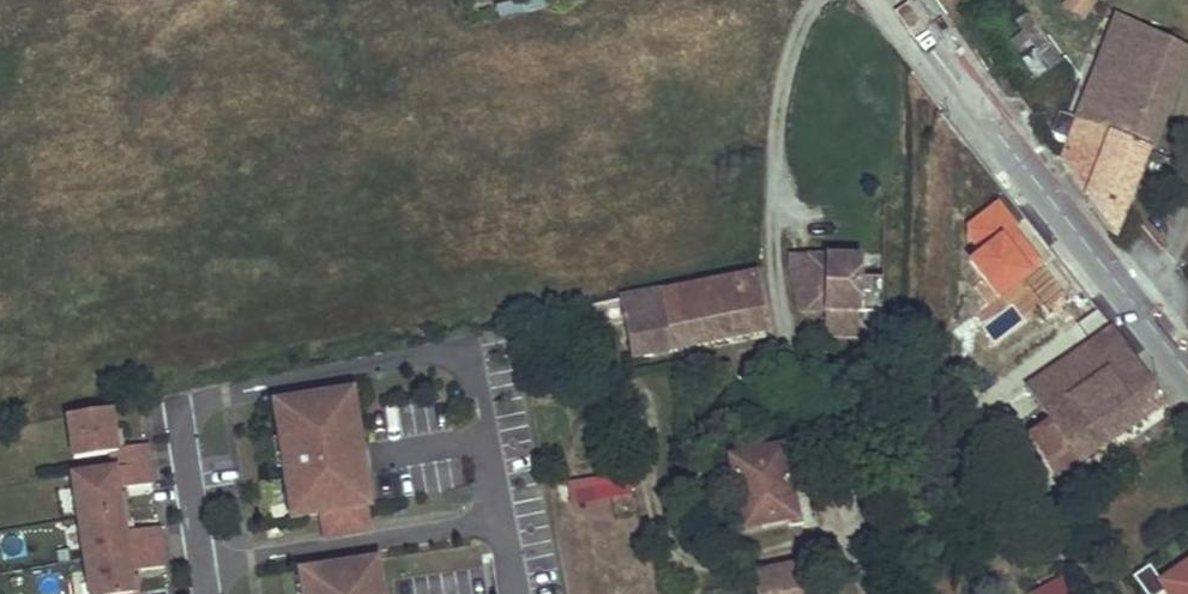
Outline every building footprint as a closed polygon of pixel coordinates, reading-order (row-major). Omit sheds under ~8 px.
[(492,10),(494,22),(540,12),(537,0),(536,0),(492,10)] [(540,12),(547,11),(544,0),(537,0),(540,12)] [(1064,3),(1074,10),(1080,0),(1067,0),(1064,3)] [(1074,10),(1084,17),(1094,0),(1080,0),(1074,10)] [(1068,71),(1026,14),(1015,23),(1021,32),(1011,40),(1047,87),(1068,71)] [(1187,51),(1187,50),(1116,16),(1076,121),(1150,152),(1187,51)] [(1078,79),(1074,74),(1067,80),(1074,91),(1078,79)] [(1150,152),(1076,121),(1060,162),(1116,241),(1150,152)] [(790,266),(798,309),(825,309),(824,335),(858,336),(858,311),(882,312),(883,277),(859,276),(860,257),(813,255),(790,255),(790,266)] [(622,312),(631,359),(771,331),(762,284),(760,275),(662,294),(661,289),(619,298),(619,300),(586,307),(589,319),(622,312)] [(1166,406),(1112,327),(1027,385),(1050,419),(1028,435),(1059,479),(1166,406)] [(352,429),(357,428),(361,427),(354,388),(327,392),(328,394),(329,404),(348,401),(352,429)] [(274,402),(279,438),(284,437),(289,465),(291,478),(285,479),(288,495),(298,494),(301,516),(321,513),(324,529),(367,523),(364,506),(369,506),(363,467),(357,468),(354,451),(360,450),(357,428),(352,429),(348,401),(329,404),(328,394),(274,402)] [(131,573),(141,572),(165,568),(159,529),(135,532),(125,534),(118,488),(128,486),(152,482),(146,445),(124,449),(117,450),(114,430),(111,410),(68,416),(74,458),(108,452),(111,471),(72,477),(90,593),(135,593),(131,573)] [(114,430),(117,450),(124,449),(121,429),(114,430)] [(289,465),(284,437),(279,438),(272,439),(276,467),(289,465)] [(783,449),(730,459),(743,528),(796,518),(783,449)] [(360,450),(354,451),(357,468),(363,467),(360,450)] [(628,473),(568,483),(572,508),(632,498),(628,473)] [(118,488),(125,534),(135,532),(132,517),(127,518),(124,499),(129,498),(128,486),(118,488)] [(301,516),(298,494),(288,495),(284,496),(288,518),(301,516)] [(367,523),(324,529),(325,538),(368,531),(367,523)] [(1166,593),(1187,593),(1187,558),(1156,580),(1166,593)] [(300,578),(307,577),(310,593),(383,593),(377,559),(299,571),(300,578)] [(753,574),(757,593),(815,593),(809,562),(753,574)] [(141,572),(131,573),(135,593),(144,593),(141,572)] [(1061,576),(1034,593),(1073,593),(1061,576)] [(307,577),(300,578),(294,579),(296,593),(310,593),(307,577)]
